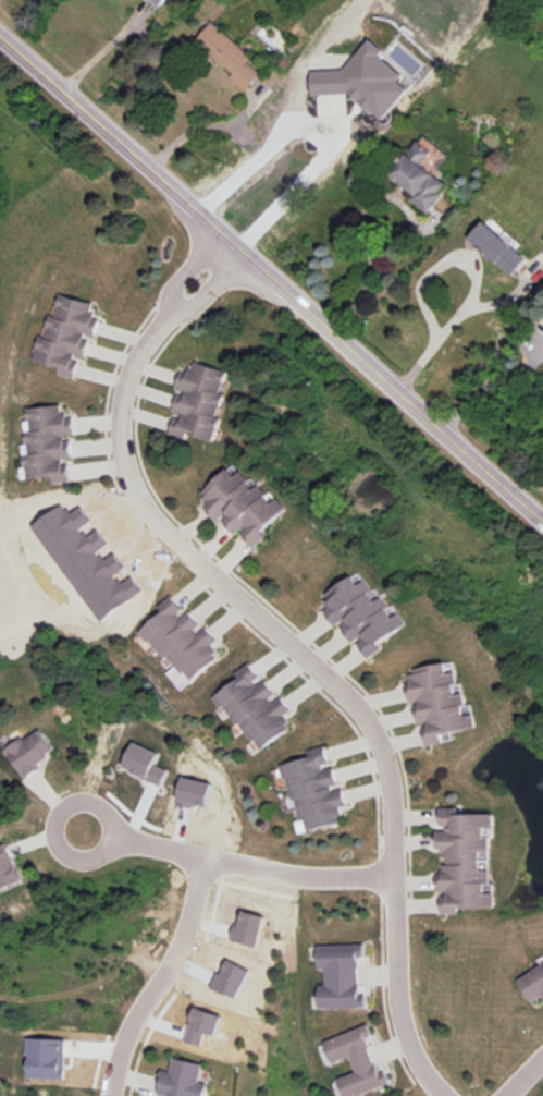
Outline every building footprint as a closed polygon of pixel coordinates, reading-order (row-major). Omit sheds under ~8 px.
[(211,21),(193,42),(229,74),(225,77),(243,93),(259,73),(247,62),(252,56),(211,21)] [(312,95),(349,93),(371,113),(374,113),(381,119),(408,89),(398,81),(404,75),(383,57),(383,49),(371,39),(343,70),(311,72),(312,95)] [(417,142),(390,176),(412,195),(408,200),(425,215),(442,194),(439,192),(444,185),(420,167),(431,153),(417,142)] [(482,222),(468,240),(509,276),(525,258),(482,222)] [(77,329),(89,332),(95,318),(86,316),(90,301),(58,291),(50,316),(47,315),(40,334),(37,336),(30,360),(55,367),(52,379),(74,386),(79,361),(72,356),(72,353),(82,357),(87,338),(76,334),(77,329)] [(226,370),(218,391),(223,393),(215,415),(222,417),(211,446),(168,429),(175,410),(171,407),(177,389),(172,388),(180,368),(189,373),(195,358),(226,370)] [(60,400),(61,414),(71,414),(73,438),(67,438),(69,460),(63,460),(64,483),(27,486),(26,470),(17,470),(17,461),(26,461),(25,447),(17,447),(17,436),(27,435),(27,426),(18,426),(17,413),(23,412),(22,403),(60,400)] [(227,458),(243,472),(245,471),(262,487),(267,482),(288,503),(247,547),(237,537),(244,529),(237,524),(231,531),(221,521),(225,516),(218,509),(210,517),(200,508),(206,501),(195,491),(227,458)] [(405,623),(375,642),(379,647),(363,657),(355,642),(358,640),(356,636),(347,642),(337,626),(344,623),(343,621),(330,629),(319,610),(326,606),(319,594),(349,574),(355,584),(361,580),(367,588),(363,590),(371,601),(380,596),(385,606),(383,608),(388,616),(397,610),(405,623)] [(201,648),(212,638),(202,626),(196,632),(192,628),(198,623),(186,609),(177,616),(175,613),(184,606),(170,590),(152,606),(157,611),(133,631),(144,644),(147,641),(161,657),(164,654),(177,670),(183,666),(189,673),(209,657),(201,648)] [(245,663),(234,671),(237,674),(208,696),(217,708),(220,706),(233,724),(236,723),(255,750),(285,728),(282,723),(286,720),(280,711),(285,707),(277,697),(269,704),(263,696),(270,691),(261,679),(254,685),(249,680),(255,675),(245,663)] [(423,722),(423,723),(419,724),(423,747),(447,743),(446,736),(476,731),(471,710),(464,711),(460,693),(453,692),(449,673),(444,675),(442,666),(411,671),(414,682),(406,683),(409,698),(418,696),(419,704),(412,705),(416,724),(423,722)] [(18,782),(0,757),(0,746),(33,723),(48,745),(32,758),(37,768),(18,782)] [(322,743),(306,748),(307,755),(276,764),(282,778),(284,778),(291,799),(294,797),(300,820),(304,819),(307,830),(338,820),(335,808),(348,804),(342,786),(332,789),(330,784),(338,782),(333,765),(323,767),(322,762),(328,760),(322,743)] [(495,910),(459,909),(459,914),(440,914),(441,894),(447,894),(447,887),(436,887),(436,869),(446,870),(446,848),(436,848),(436,830),(447,830),(447,821),(441,821),(441,807),(494,807),(494,826),(483,826),(483,835),(489,835),(489,850),(480,850),(479,868),(489,868),(489,882),(484,882),(484,889),(495,889),(495,910)] [(17,877),(0,842),(0,886),(17,877)] [(349,974),(349,958),(356,958),(356,940),(308,941),(308,967),(316,966),(316,975),(349,974)] [(510,975),(529,1006),(542,997),(542,954),(510,975)] [(316,975),(316,986),(308,986),(308,1010),(359,1010),(359,989),(349,989),(349,974),(316,975)] [(347,1067),(343,1058),(320,1068),(309,1042),(361,1020),(368,1035),(359,1039),(367,1059),(347,1067)] [(66,1039),(28,1038),(27,1078),(65,1079),(66,1039)] [(199,1084),(196,1095),(161,1095),(147,1093),(152,1068),(163,1070),(166,1055),(196,1061),(192,1082),(199,1084)] [(385,1082),(350,1095),(331,1095),(325,1081),(348,1071),(347,1067),(367,1059),(372,1071),(379,1068),(385,1082)]
